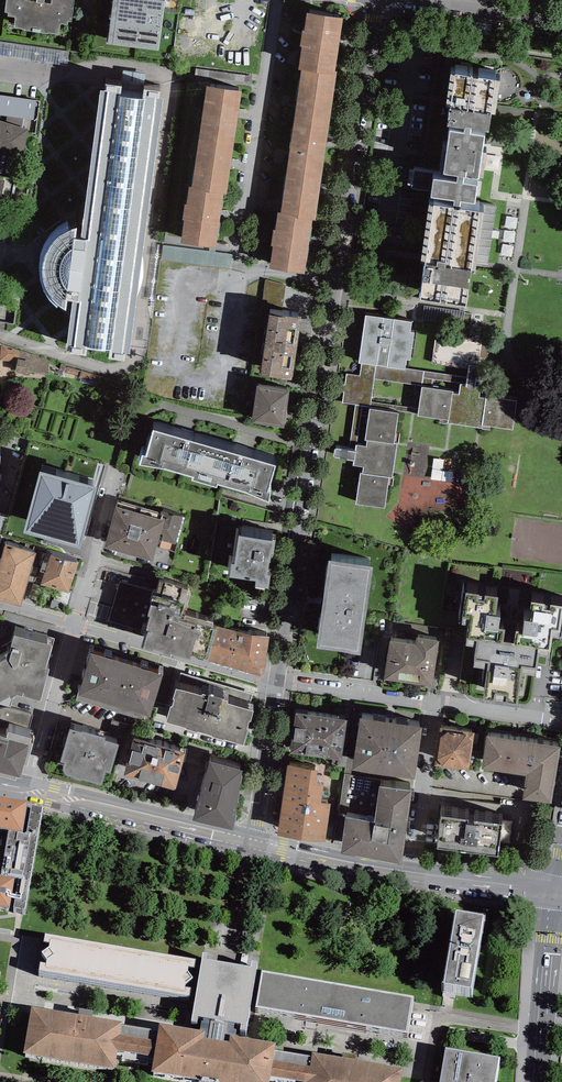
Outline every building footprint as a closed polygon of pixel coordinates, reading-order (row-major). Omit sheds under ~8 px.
[(5,11),(8,11),(7,14),(15,15),(14,26),(24,27),(24,28),(47,32),(48,30),(59,32),(61,21),(68,22),(69,19),(71,19),(74,0),(51,0),(51,2),(44,1),(44,0),(6,0),(5,11)] [(107,42),(159,49),(165,0),(112,0),(107,42)] [(298,69),(301,69),(336,74),(337,71),(335,70),(343,16),(307,11),(305,30),(302,29),(300,45),(301,45),(298,69)] [(336,74),(301,69),(293,128),(328,133),(336,74)] [(500,77),(450,70),(445,105),(449,106),(447,123),(465,125),(465,130),(450,128),(444,171),(458,173),(457,180),(434,176),(435,172),(414,169),(412,187),(431,190),(431,194),(454,198),(453,205),(434,202),(426,261),(424,261),(419,298),(466,304),(471,269),(475,269),(483,209),(459,206),(460,199),(475,201),(478,183),(464,181),(465,175),(479,177),(485,133),(471,131),(472,127),(488,129),(491,111),(495,112),(500,77)] [(241,91),(206,85),(200,131),(235,136),(241,91)] [(164,97),(99,89),(82,224),(76,227),(74,227),(68,228),(67,226),(62,228),(55,232),(49,238),(44,244),(39,254),(39,264),(40,274),(41,281),(46,292),(51,298),(57,304),(70,318),(67,344),(71,345),(70,351),(86,354),(87,348),(110,351),(109,357),(124,359),(125,351),(129,352),(164,97)] [(0,95),(0,114),(34,119),(36,100),(0,95)] [(22,158),(28,129),(0,120),(0,151),(22,158)] [(293,128),(285,179),(321,184),(328,133),(293,128)] [(200,131),(192,186),(192,189),(224,193),(227,193),(235,136),(200,131)] [(321,184),(285,179),(281,212),(298,214),(297,218),(312,220),(315,221),(321,184)] [(192,186),(189,185),(187,203),(184,203),(182,218),(184,218),(181,242),(216,247),(224,193),(192,189),(192,186)] [(281,212),(279,212),(276,229),(273,229),(270,244),(273,245),(269,268),(305,273),(312,220),(297,218),(298,214),(281,212)] [(301,318),(268,313),(259,373),(292,378),(301,318)] [(412,321),(365,315),(358,363),(361,363),(359,376),(346,374),(345,385),(342,384),(341,391),(344,392),(343,403),(356,405),(349,450),(336,448),(335,457),(354,460),(353,465),(364,466),(363,473),(360,472),(355,504),(384,508),(388,478),(392,478),(397,443),(394,443),(399,410),(417,413),(417,416),(439,419),(439,422),(482,428),(483,424),(512,428),(516,401),(485,396),(485,399),(479,398),(480,387),(475,386),(478,366),(469,365),(467,376),(405,367),(406,359),(410,360),(414,332),(410,332),(412,321)] [(0,343),(0,360),(16,362),(19,362),(21,351),(0,343)] [(36,357),(21,351),(19,362),(16,362),(14,376),(44,379),(49,363),(36,357)] [(290,390),(257,385),(251,421),(284,427),(290,390)] [(215,445),(153,428),(146,454),(141,453),(139,462),(165,467),(193,473),(192,478),(205,482),(215,445)] [(275,464),(215,445),(205,482),(216,485),(217,481),(246,490),(269,500),(271,491),(268,490),(275,464)] [(444,465),(446,455),(436,453),(433,474),(453,476),(455,466),(444,465)] [(100,483),(37,466),(19,533),(82,549),(100,483)] [(161,519),(116,506),(104,547),(153,561),(159,540),(176,544),(185,516),(164,509),(161,519)] [(276,540),(239,534),(235,562),(231,562),(229,576),(256,579),(255,585),(269,587),(271,574),(267,573),(269,560),(271,560),(272,553),(274,553),(276,540)] [(5,544),(7,538),(2,536),(0,544),(0,559),(1,559),(0,562),(0,599),(20,605),(36,553),(5,544)] [(78,562),(50,554),(51,552),(47,550),(38,580),(41,581),(40,583),(69,592),(78,562)] [(371,565),(329,559),(316,647),(359,653),(371,565)] [(142,631),(141,633),(145,634),(141,648),(143,649),(170,657),(171,654),(190,660),(191,656),(208,661),(217,631),(212,629),(213,624),(182,615),(187,595),(188,591),(182,589),(182,587),(160,581),(156,593),(120,582),(108,621),(142,631)] [(498,595),(466,590),(466,592),(461,622),(468,623),(467,635),(477,637),(502,641),(504,628),(498,627),(499,616),(495,615),(498,595)] [(531,600),(528,619),(524,618),(522,630),(516,629),(514,642),(549,648),(552,629),(560,630),(561,615),(561,605),(531,600)] [(251,636),(217,628),(217,631),(208,661),(262,677),(269,637),(251,636)] [(14,633),(9,650),(0,655),(0,700),(9,695),(10,697),(17,693),(22,694),(40,699),(50,667),(46,666),(51,643),(14,633)] [(438,640),(416,637),(415,639),(414,645),(390,641),(384,678),(432,686),(438,640)] [(502,641),(477,637),(473,665),(488,668),(482,699),(517,705),(523,672),(537,674),(540,654),(548,655),(549,648),(514,642),(502,641)] [(163,674),(89,652),(75,700),(149,722),(150,716),(163,674)] [(202,694),(176,686),(173,696),(174,697),(172,704),(171,704),(166,720),(185,726),(185,727),(197,731),(197,729),(212,734),(211,735),(223,739),(224,737),(244,743),(249,727),(247,726),(249,719),(251,720),(254,710),(227,702),(228,700),(222,698),(222,697),(209,693),(209,694),(202,692),(202,694)] [(346,720),(295,713),(289,752),(340,760),(346,720)] [(390,722),(359,718),(354,758),(347,757),(345,775),(361,777),(361,771),(383,774),(390,722)] [(422,727),(390,722),(383,774),(415,778),(422,727)] [(82,731),(69,728),(60,760),(64,761),(63,764),(63,767),(64,771),(66,772),(69,775),(74,776),(75,779),(80,780),(83,779),(102,784),(105,770),(110,771),(119,744),(104,739),(105,737),(82,730),(82,731)] [(474,733),(439,728),(434,764),(469,769),(474,733)] [(15,778),(16,775),(20,776),(24,763),(27,764),(33,742),(30,741),(31,737),(8,731),(6,738),(0,736),(0,774),(15,778)] [(531,742),(486,735),(481,768),(526,774),(531,742)] [(185,752),(133,737),(123,774),(175,789),(185,752)] [(560,747),(531,742),(526,774),(522,798),(551,803),(560,747)] [(242,770),(208,760),(192,819),(233,829),(242,770)] [(318,769),(287,765),(283,797),(321,803),(324,783),(316,782),(318,769)] [(361,777),(345,775),(339,813),(346,814),(340,854),(401,863),(412,790),(380,785),(381,780),(361,777)] [(321,803),(283,797),(277,835),(325,842),(330,804),(321,803)] [(43,819),(0,811),(0,840),(9,842),(1,888),(0,888),(0,919),(25,923),(43,819)] [(502,823),(441,815),(437,847),(498,855),(502,823)] [(492,930),(462,925),(450,1000),(480,1005),(492,930)] [(196,973),(45,949),(39,986),(190,1010),(196,973)] [(203,967),(193,1026),(191,1036),(198,1037),(199,1032),(203,1032),(201,1045),(207,1046),(235,1051),(238,1038),(242,1038),(241,1045),(246,1045),(249,1030),(258,977),(252,976),(251,981),(230,978),(207,974),(208,968),(203,967)] [(415,1011),(263,985),(256,1023),(409,1048),(415,1011)] [(314,1066),(311,1081),(281,1076),(276,1076),(279,1059),(235,1051),(207,1046),(201,1045),(160,1039),(157,1057),(120,1051),(122,1037),(34,1022),(25,1068),(105,1081),(115,1081),(118,1064),(154,1070),(152,1081),(405,1081),(314,1066)] [(445,1061),(441,1081),(497,1081),(499,1070),(445,1061)]
